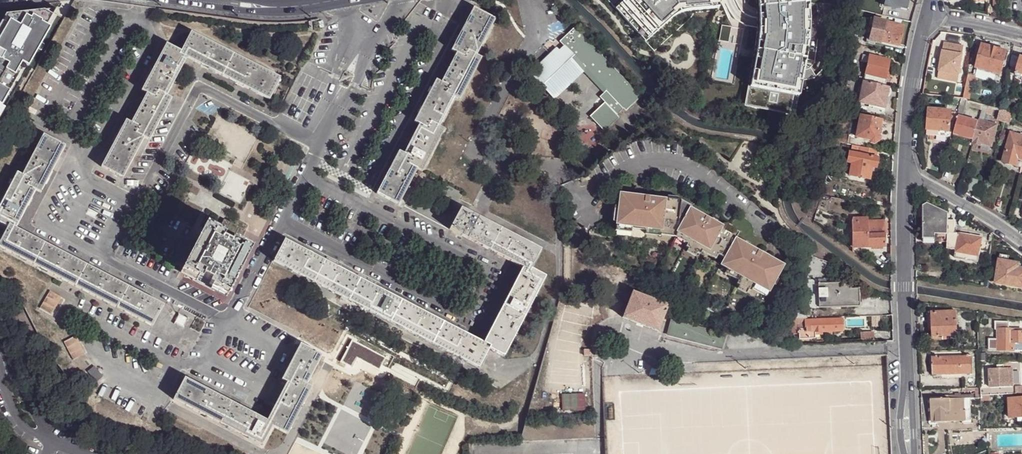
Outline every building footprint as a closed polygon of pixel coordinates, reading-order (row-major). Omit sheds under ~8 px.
[(708,0),(621,0),(612,8),(640,39),(665,17),(669,14),(672,12),(678,10),(709,8),(708,0)] [(753,21),(751,44),(745,79),(780,86),(786,56),(789,32),(790,13),(789,0),(752,0),(753,21)] [(884,3),(884,4),(906,10),(908,0),(885,0),(884,3)] [(3,19),(0,24),(0,37),(10,19),(53,14),(55,9),(5,15),(3,19)] [(376,194),(398,205),(416,170),(420,172),(442,131),(438,129),(454,98),(459,100),(480,59),(475,57),(495,20),(474,9),(457,38),(451,51),(456,53),(440,84),(435,81),(414,123),(419,125),(402,155),(398,153),(376,194)] [(5,108),(49,28),(46,26),(53,14),(10,19),(0,37),(0,105),(5,108)] [(903,26),(874,18),(868,39),(880,43),(881,41),(898,45),(903,26)] [(527,73),(545,92),(563,75),(561,74),(565,70),(570,75),(577,68),(580,71),(602,93),(598,97),(603,102),(588,117),(601,131),(602,131),(615,117),(613,115),(620,107),(623,110),(637,97),(572,28),(557,42),(561,46),(556,51),(553,48),(542,58),(527,73)] [(281,77),(191,31),(181,51),(166,43),(141,90),(146,93),(131,122),(126,120),(102,167),(123,178),(144,139),(149,141),(172,98),(167,95),(187,57),(226,77),(269,99),(281,77)] [(851,42),(850,50),(861,53),(862,45),(851,43),(851,42)] [(944,42),(938,71),(958,74),(964,46),(944,42)] [(736,64),(737,45),(722,43),(721,63),(736,64)] [(1006,52),(982,45),(976,68),(1000,75),(1006,52)] [(870,54),(864,81),(883,86),(885,79),(886,79),(888,69),(889,59),(870,54)] [(563,75),(545,92),(551,99),(580,71),(577,68),(570,75),(565,70),(561,74),(563,75)] [(958,74),(938,71),(937,78),(957,82),(958,74)] [(965,87),(971,88),(974,88),(976,77),(968,75),(965,87)] [(883,86),(864,81),(859,101),(884,107),(889,87),(883,86)] [(968,100),(971,88),(965,87),(963,98),(968,100)] [(962,114),(966,101),(962,99),(957,113),(962,114)] [(998,116),(1000,109),(982,105),(981,111),(998,116)] [(950,117),(951,112),(950,111),(929,109),(927,129),(949,131),(950,117)] [(997,120),(1005,122),(1008,110),(1000,109),(998,116),(997,120)] [(1008,110),(1005,122),(1009,124),(1013,111),(1008,110)] [(881,119),(861,115),(855,136),(873,140),(877,138),(881,119)] [(973,139),(978,122),(973,121),(974,119),(970,118),(968,125),(957,122),(954,134),(973,139)] [(997,125),(978,121),(978,122),(973,139),(972,143),(981,146),(981,144),(990,147),(997,125)] [(948,138),(949,131),(927,129),(926,136),(948,138)] [(833,132),(831,140),(847,144),(848,135),(833,132)] [(16,229),(36,191),(41,193),(66,146),(44,134),(23,174),(18,171),(0,206),(0,223),(8,227),(0,242),(0,247),(148,324),(159,304),(16,229)] [(1010,135),(1002,164),(1016,167),(1018,159),(1021,160),(1021,138),(1010,135)] [(877,150),(859,146),(858,153),(876,157),(877,150)] [(876,157),(858,153),(849,152),(847,162),(851,162),(849,175),(868,179),(871,166),(875,167),(877,157),(876,157)] [(749,291),(750,288),(753,284),(767,291),(781,265),(733,238),(736,232),(722,225),(721,227),(688,208),(689,206),(678,200),(664,198),(664,199),(618,193),(616,207),(614,222),(614,224),(622,225),(623,222),(630,223),(630,226),(643,228),(644,224),(661,226),(661,230),(674,232),(688,239),(686,243),(684,246),(686,248),(695,252),(698,254),(699,251),(701,247),(715,254),(723,258),(719,265),(724,268),(739,276),(736,280),(734,283),(737,285),(746,289),(749,291)] [(948,221),(948,213),(927,204),(922,207),(923,239),(935,239),(935,235),(947,235),(947,234),(948,221)] [(529,272),(531,269),(541,250),(461,208),(449,230),(488,250),(522,269),(529,272)] [(231,239),(232,240),(235,237),(240,239),(245,230),(223,218),(218,228),(225,231),(223,235),(224,235),(222,239),(229,244),(231,239)] [(853,248),(867,248),(867,221),(867,218),(853,219),(853,226),(853,248)] [(867,221),(867,248),(884,248),(884,221),(867,221)] [(622,225),(614,224),(613,228),(629,230),(630,226),(630,223),(623,222),(622,225)] [(660,234),(661,230),(661,226),(644,224),(643,228),(643,232),(660,234)] [(185,273),(208,228),(205,226),(182,271),(185,273)] [(216,232),(208,228),(185,273),(193,277),(216,232)] [(238,243),(232,240),(231,239),(229,244),(222,239),(224,235),(223,235),(216,232),(193,277),(200,280),(202,277),(210,281),(208,285),(215,288),(238,243)] [(688,239),(674,232),(672,235),(686,243),(688,239)] [(959,233),(959,234),(956,249),(955,252),(979,257),(983,239),(959,233)] [(954,234),(947,234),(947,235),(947,247),(956,249),(959,234),(954,234)] [(807,249),(809,242),(801,237),(798,242),(807,249)] [(478,369),(489,350),(481,345),(482,343),(448,325),(424,312),(360,279),(337,266),(314,255),(284,239),(278,251),(273,261),(478,369)] [(238,243),(215,288),(223,293),(246,248),(238,243)] [(701,247),(699,251),(713,258),(715,254),(701,247)] [(250,250),(246,248),(223,293),(227,295),(250,250)] [(979,257),(955,252),(955,256),(978,261),(979,257)] [(831,264),(806,255),(798,282),(817,281),(817,282),(833,281),(832,265),(831,264)] [(999,261),(995,283),(1021,288),(1021,269),(1017,269),(1018,264),(999,261)] [(739,276),(724,268),(722,273),(736,280),(739,276)] [(546,277),(531,269),(529,272),(522,269),(482,343),(481,345),(489,350),(504,358),(546,277)] [(200,280),(193,277),(191,280),(213,291),(215,288),(208,285),(210,281),(202,277),(200,280)] [(817,281),(798,282),(798,309),(818,308),(817,284),(817,282),(817,281)] [(849,283),(817,284),(818,308),(858,307),(858,289),(849,289),(849,283)] [(753,284),(750,288),(764,296),(767,291),(753,284)] [(746,289),(737,285),(735,288),(744,293),(746,289)] [(40,309),(51,315),(61,297),(49,291),(40,309)] [(633,292),(623,318),(659,331),(668,306),(633,292)] [(956,312),(942,313),(937,313),(931,313),(932,328),(933,332),(933,337),(942,337),(947,336),(957,336),(956,312)] [(179,314),(174,324),(184,329),(189,319),(179,314)] [(879,315),(872,316),(872,326),(880,326),(879,315)] [(805,318),(790,319),(790,326),(802,325),(802,329),(798,329),(799,339),(814,339),(814,335),(814,332),(820,332),(842,331),(841,320),(805,321),(805,318)] [(1020,330),(1008,330),(1008,322),(994,322),(994,330),(997,331),(997,340),(989,340),(989,350),(1014,351),(1014,347),(1014,343),(1020,343),(1021,343),(1021,333),(1020,333),(1020,330)] [(65,342),(73,359),(84,354),(75,336),(65,342)] [(174,398),(262,444),(272,426),(287,434),(310,388),(306,386),(322,355),(300,344),(282,379),(287,382),(267,420),(225,399),(185,377),(174,398)] [(961,374),(961,356),(932,357),(931,361),(932,364),(932,375),(961,374)] [(972,356),(961,356),(961,374),(973,374),(972,356)] [(653,368),(661,371),(663,365),(656,361),(653,368)] [(990,388),(1012,388),(1012,369),(989,370),(990,388)] [(969,398),(964,399),(965,411),(962,411),(962,421),(970,421),(969,398)] [(1008,399),(1009,418),(1021,418),(1021,398),(1008,399)] [(965,411),(964,399),(931,400),(931,411),(936,412),(936,422),(962,421),(962,411),(965,411)]
